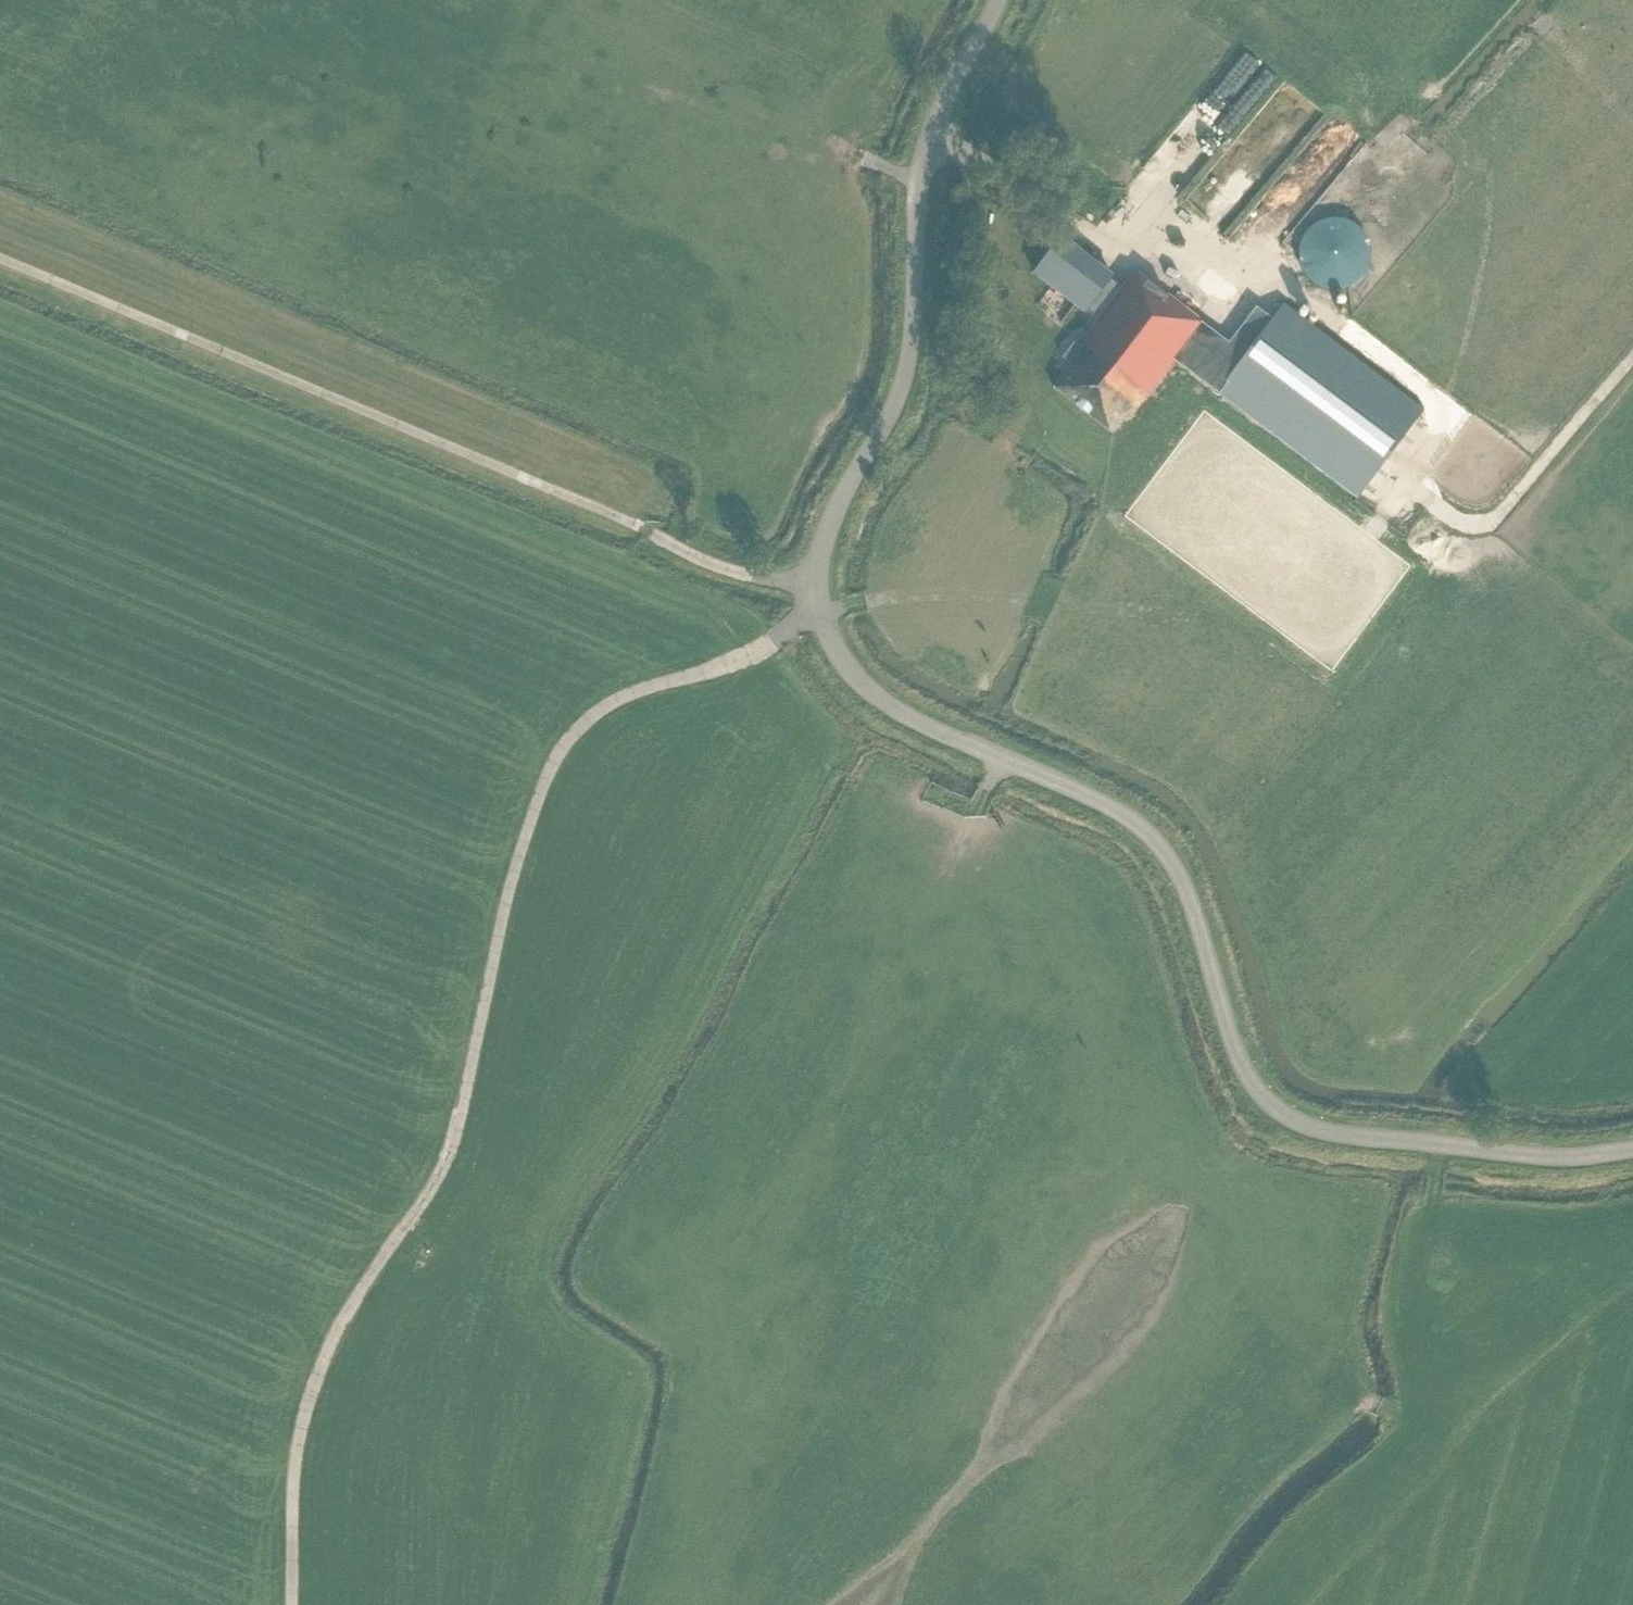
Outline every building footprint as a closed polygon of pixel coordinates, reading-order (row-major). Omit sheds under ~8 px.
[(1320,222),(1314,225),(1308,230),(1304,235),(1300,242),(1298,249),(1297,256),(1298,263),(1300,270),(1304,276),(1308,282),(1314,286),(1320,289),(1327,292),(1334,292),(1341,292),(1348,290),(1354,286),(1360,282),(1364,276),(1368,270),(1370,263),(1371,256),(1370,249),(1368,242),(1364,235),(1360,230),(1354,225),(1348,222),(1341,220),(1334,219),(1327,220),(1320,222)] [(1085,315),(1113,279),(1060,238),(1032,274),(1085,315)] [(1130,420),(1175,361),(1357,498),(1423,410),(1284,306),(1245,358),(1202,325),(1203,325),(1152,287),(1149,291),(1132,276),(1077,349),(1074,344),(1062,359),(1071,367),(1053,390),(1113,435),(1126,417),(1130,420)]
